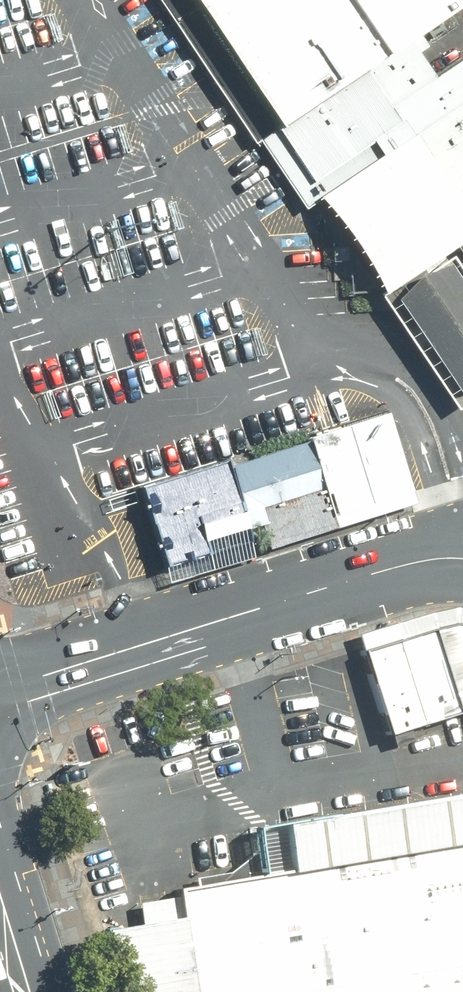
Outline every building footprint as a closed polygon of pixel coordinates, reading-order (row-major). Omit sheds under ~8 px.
[(230,82),(267,140),(409,45),(462,7),(462,0),(168,0),(230,82)] [(267,140),(370,293),(462,231),(462,49),(427,72),(409,45),(267,140)] [(445,246),(462,273),(462,234),(445,246)] [(370,293),(425,381),(445,413),(462,401),(462,273),(445,246),(370,293)] [(415,492),(389,411),(299,440),(326,521),(415,492)] [(243,548),(326,521),(299,441),(217,468),(243,548)] [(161,575),(243,548),(217,467),(135,494),(161,575)] [(381,732),(462,705),(462,619),(423,623),(353,646),(355,654),(381,732)] [(164,887),(165,896),(168,917),(132,923),(103,927),(89,929),(111,991),(462,991),(462,788),(235,826),(242,873),(164,887)]
